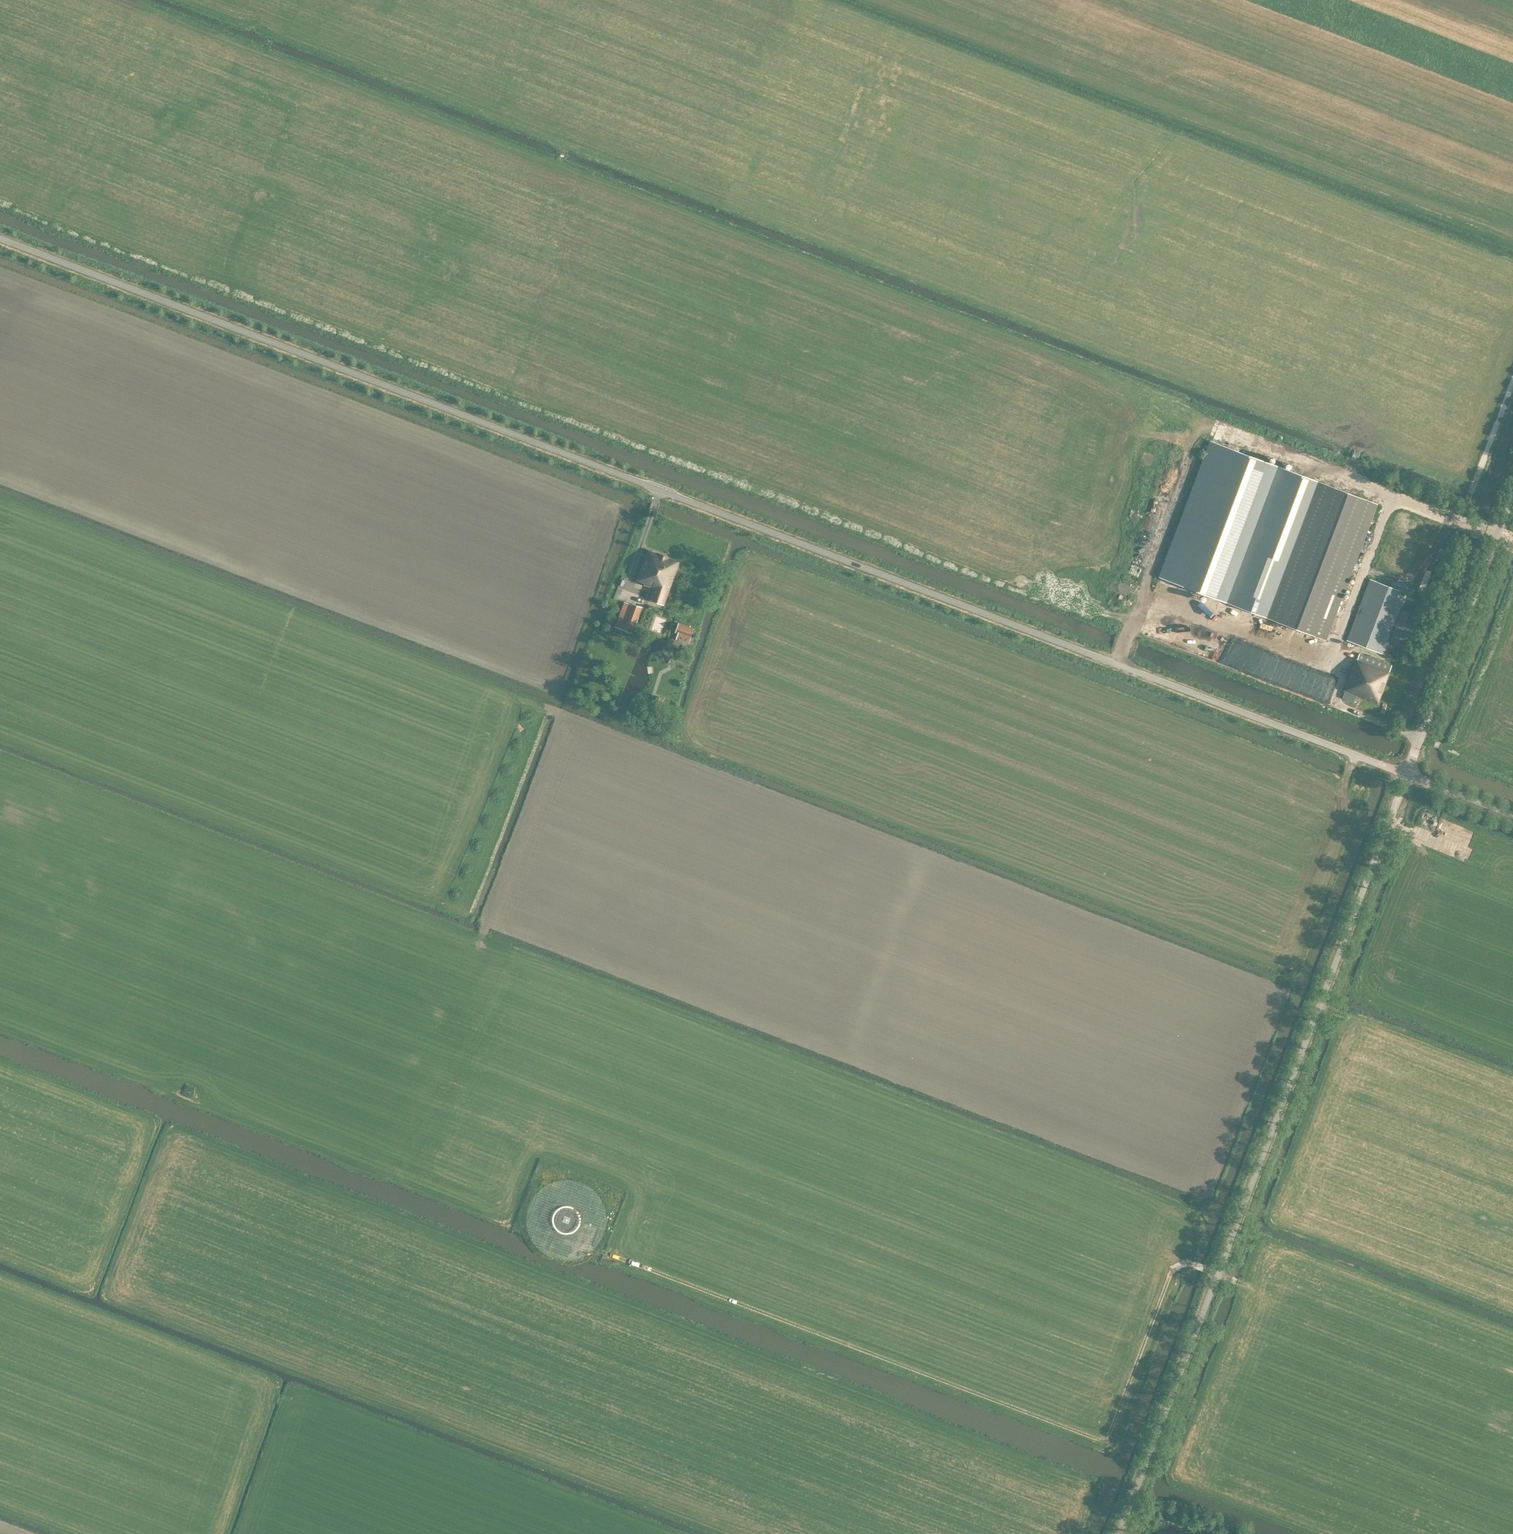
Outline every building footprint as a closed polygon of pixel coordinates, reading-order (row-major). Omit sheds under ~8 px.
[(1319,482),(1212,442),(1161,577),(1268,617),(1319,482)] [(1376,504),(1378,504),(1319,482),(1268,617),(1326,639),(1325,638),(1376,504)] [(650,600),(664,604),(680,561),(648,549),(637,579),(646,582),(645,585),(654,588),(650,600)] [(1407,593),(1370,579),(1347,640),(1384,654),(1407,593)] [(625,602),(615,626),(623,629),(632,633),(642,607),(632,603),(632,604),(625,602)] [(1148,620),(1146,626),(1154,629),(1156,623),(1148,620)] [(678,623),(675,632),(678,633),(676,639),(688,643),(694,628),(678,623)] [(1359,653),(1354,668),(1352,667),(1344,690),(1378,704),(1390,673),(1389,672),(1392,666),(1359,653)] [(1324,701),(1333,680),(1271,655),(1269,661),(1272,662),(1266,678),(1324,701)] [(584,1222),(584,1220),(584,1217),(583,1214),(582,1212),(580,1210),(578,1208),(575,1207),(572,1206),(570,1205),(567,1206),(564,1206),(561,1208),(559,1210),(557,1212),(556,1214),(555,1217),(555,1220),(555,1223),(556,1225),(557,1228),(559,1230),(561,1231),(563,1233),(566,1234),(568,1234),(571,1234),(574,1234),(576,1233),(578,1231),(580,1230),(582,1227),(583,1225),(584,1222)]
